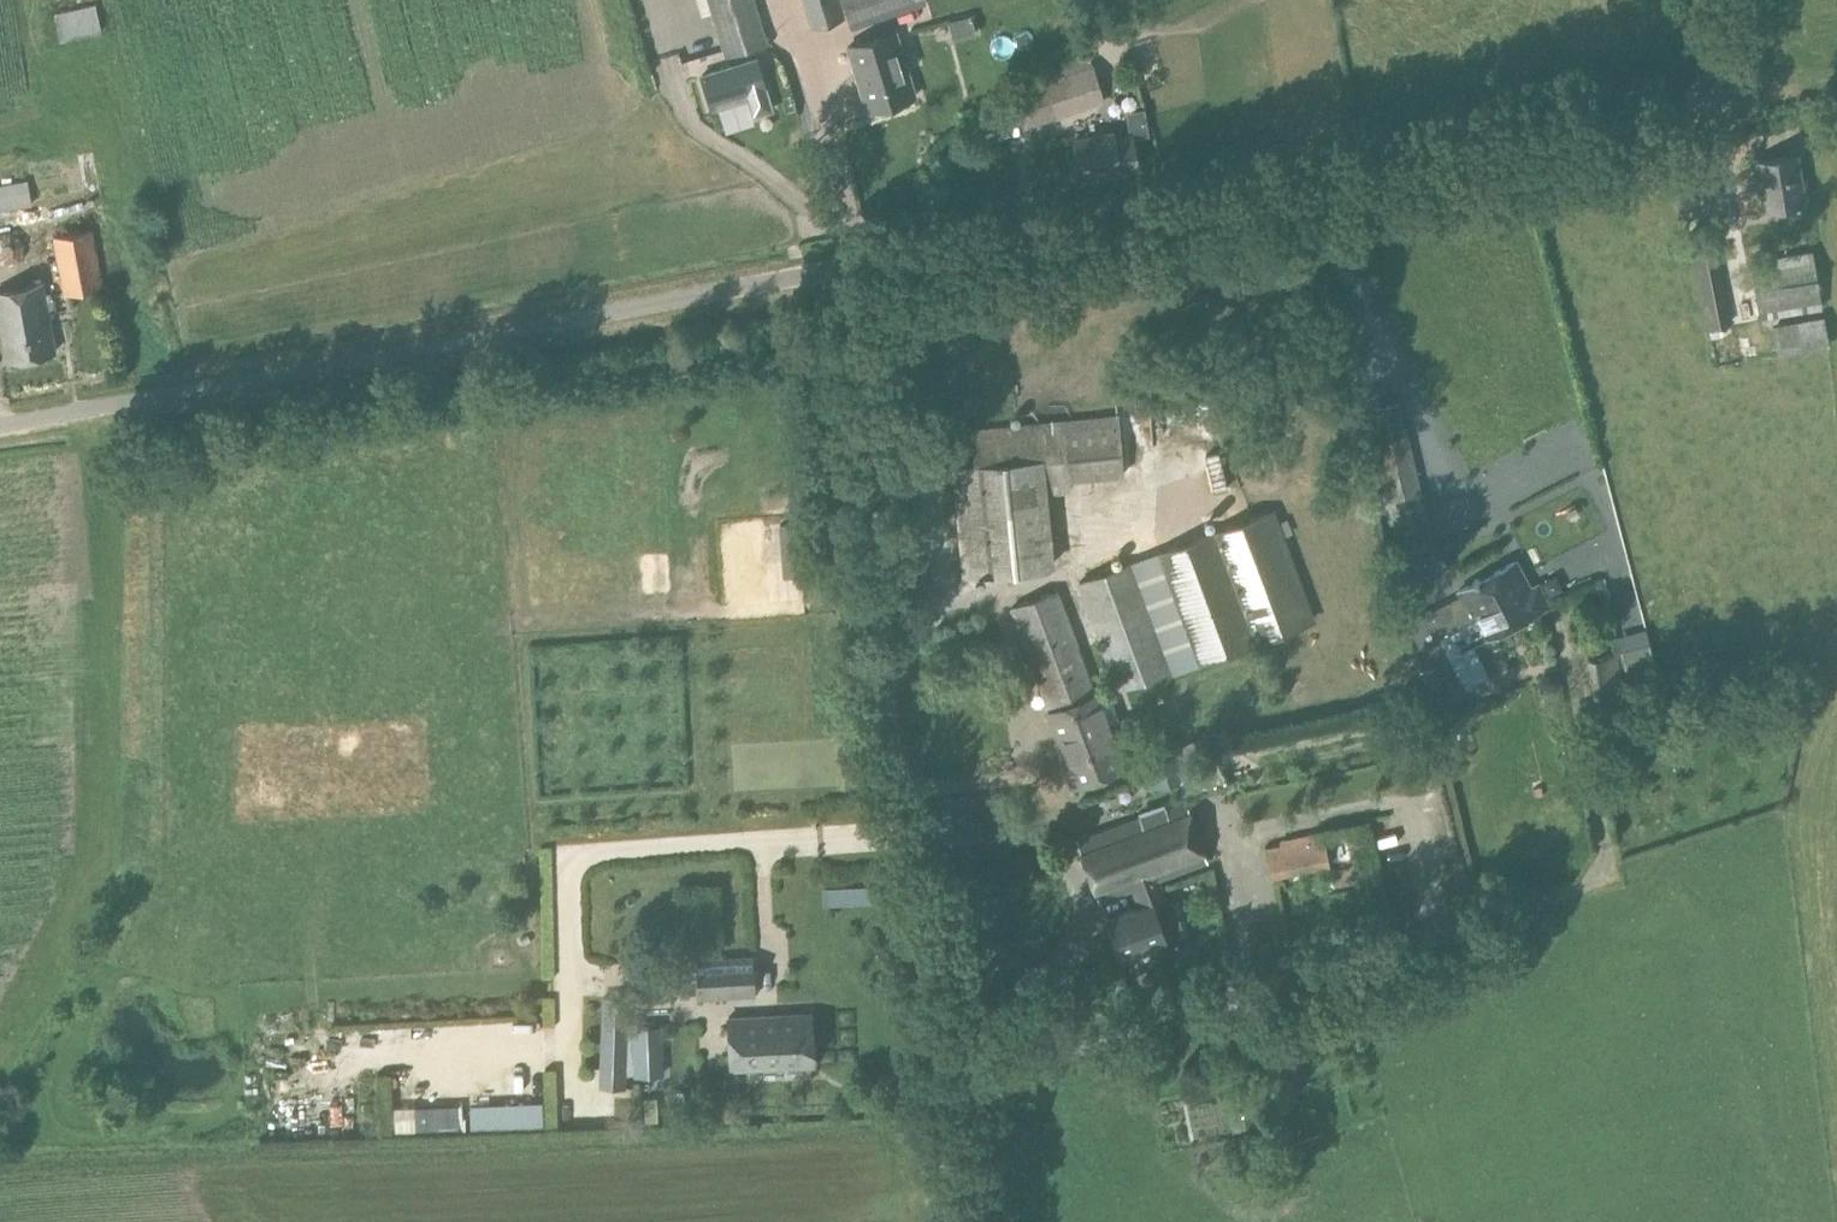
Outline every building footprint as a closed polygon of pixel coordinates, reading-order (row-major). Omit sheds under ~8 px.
[(769,40),(757,0),(710,0),(727,53),(769,40)] [(815,20),(849,8),(851,13),(890,0),(808,0),(815,20)] [(60,35),(102,25),(97,1),(54,12),(60,35)] [(946,17),(949,31),(969,27),(966,13),(946,17)] [(869,110),(916,95),(897,32),(850,46),(869,110)] [(1019,126),(1107,98),(1094,58),(1006,86),(1019,126)] [(754,59),(697,76),(707,107),(739,96),(744,113),(769,105),(754,59)] [(774,79),(788,74),(783,60),(769,64),(774,79)] [(1116,136),(1115,132),(1075,137),(1080,176),(1121,170),(1120,167),(1141,164),(1137,133),(1116,136)] [(1754,180),(1757,196),(1759,196),(1762,211),(1807,204),(1798,152),(1754,160),(1757,180),(1754,180)] [(32,201),(28,179),(0,185),(0,207),(32,201)] [(1709,327),(1728,323),(1707,216),(1687,220),(1709,327)] [(68,292),(104,286),(95,230),(59,236),(68,292)] [(11,262),(9,247),(0,248),(0,264),(11,262)] [(1757,312),(1821,302),(1813,252),(1749,263),(1757,312)] [(57,349),(44,283),(0,292),(0,316),(8,359),(57,349)] [(1822,316),(1772,325),(1778,354),(1829,344),(1822,316)] [(1402,550),(1435,542),(1402,401),(1368,409),(1402,550)] [(965,575),(1056,567),(1050,488),(1073,486),(1072,476),(1125,472),(1120,415),(975,427),(978,466),(956,467),(965,575)] [(1199,662),(1310,620),(1268,509),(1157,551),(1199,662)] [(950,523),(913,528),(920,578),(957,574),(950,523)] [(1533,595),(1537,602),(1543,599),(1537,587),(1531,590),(1516,560),(1459,589),(1473,617),(1484,612),(1487,616),(1511,604),(1512,607),(1533,595)] [(1118,687),(1170,668),(1130,561),(1078,581),(1118,687)] [(1059,737),(1116,717),(1105,689),(1094,693),(1056,589),(1011,606),(1059,737)] [(1523,618),(1540,609),(1537,602),(1533,595),(1512,607),(1511,604),(1487,616),(1484,612),(1473,617),(1474,619),(1443,635),(1467,684),(1491,672),(1476,642),(1499,630),(1505,634),(1523,625),(1523,618)] [(1650,639),(1620,647),(1627,675),(1657,668),(1650,639)] [(1596,702),(1625,697),(1618,655),(1589,659),(1596,702)] [(1440,689),(1426,693),(1431,710),(1444,706),(1440,689)] [(1116,717),(1059,737),(1068,761),(1064,764),(1069,778),(1074,777),(1075,780),(1122,764),(1113,741),(1123,738),(1116,717)] [(1151,789),(1177,780),(1173,769),(1184,766),(1175,739),(1138,751),(1151,789)] [(1122,953),(1147,944),(1152,955),(1175,947),(1173,945),(1189,939),(1175,893),(1168,894),(1163,880),(1208,863),(1191,808),(1178,812),(1175,804),(1079,837),(1098,898),(1133,885),(1138,899),(1109,911),(1122,953)] [(1273,876),(1331,862),(1324,834),(1266,847),(1273,876)] [(698,998),(756,995),(754,956),(696,959),(698,998)] [(627,1071),(630,999),(605,998),(603,1070),(627,1071)] [(732,1068),(815,1064),(812,1012),(729,1016),(732,1068)] [(637,1068),(705,1066),(703,1024),(635,1027),(637,1068)] [(655,1097),(643,1097),(644,1120),(656,1119),(655,1097)] [(1239,1137),(1263,1132),(1258,1105),(1234,1109),(1239,1137)]
